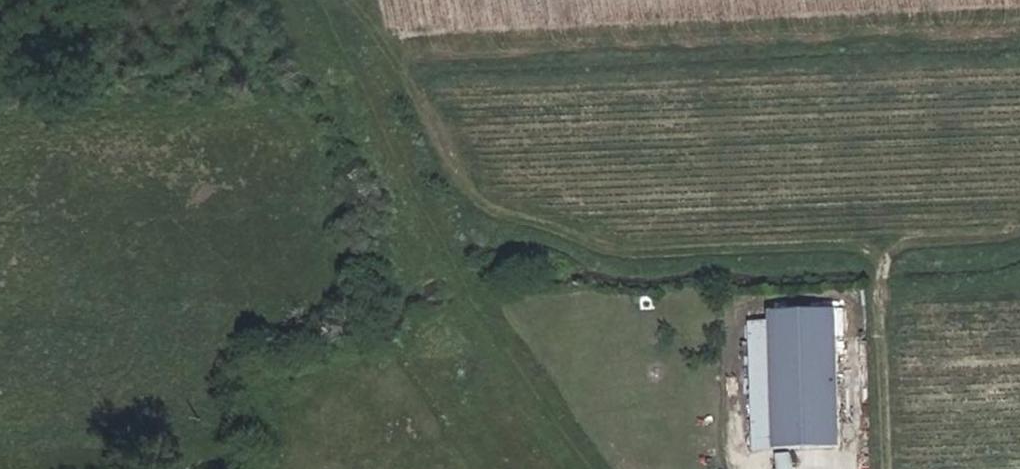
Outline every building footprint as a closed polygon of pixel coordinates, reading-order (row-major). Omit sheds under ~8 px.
[(775,309),(776,324),(778,447),(841,447),(840,446),(839,309),(813,309),(775,309)] [(778,447),(776,324),(765,324),(757,324),(757,447),(778,447)]
